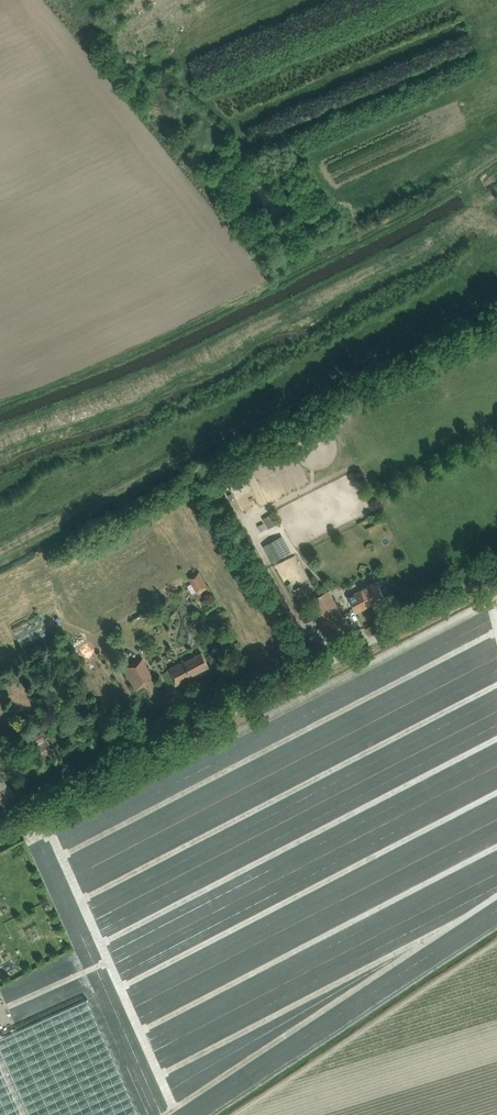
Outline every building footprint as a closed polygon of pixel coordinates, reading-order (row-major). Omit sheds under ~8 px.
[(138,9),(140,15),(151,11),(149,5),(138,9)] [(238,476),(232,464),(222,470),(228,481),(238,476)] [(269,528),(279,523),(274,512),(263,518),(269,528)] [(261,519),(251,524),(254,528),(263,523),(261,519)] [(264,523),(258,526),(261,532),(267,528),(264,523)] [(272,561),(291,551),(283,535),(263,546),(272,561)] [(206,586),(207,585),(199,571),(188,577),(196,592),(198,591),(200,594),(207,589),(206,586)] [(348,596),(356,612),(375,603),(375,604),(385,599),(376,581),(366,586),(366,587),(348,596)] [(296,591),(294,592),(296,595),(297,595),(299,597),(305,594),(301,586),(295,590),(296,591)] [(317,607),(325,620),(330,630),(345,622),(340,612),(333,598),(317,607)] [(46,635),(36,616),(13,629),(23,647),(46,635)] [(382,625),(371,630),(375,637),(385,632),(382,625)] [(167,669),(170,675),(175,685),(192,676),(192,675),(209,667),(204,657),(201,653),(185,661),(184,661),(167,669)] [(154,680),(149,670),(142,658),(135,661),(135,660),(124,667),(131,680),(135,690),(147,684),(147,683),(154,680)] [(42,732),(30,738),(40,758),(52,752),(42,732)] [(10,787),(9,785),(7,785),(4,780),(0,782),(0,804),(15,797),(10,787)] [(88,997),(0,1036),(0,1114),(140,1114),(88,997)] [(13,1013),(6,1015),(8,1022),(15,1020),(13,1013)]
